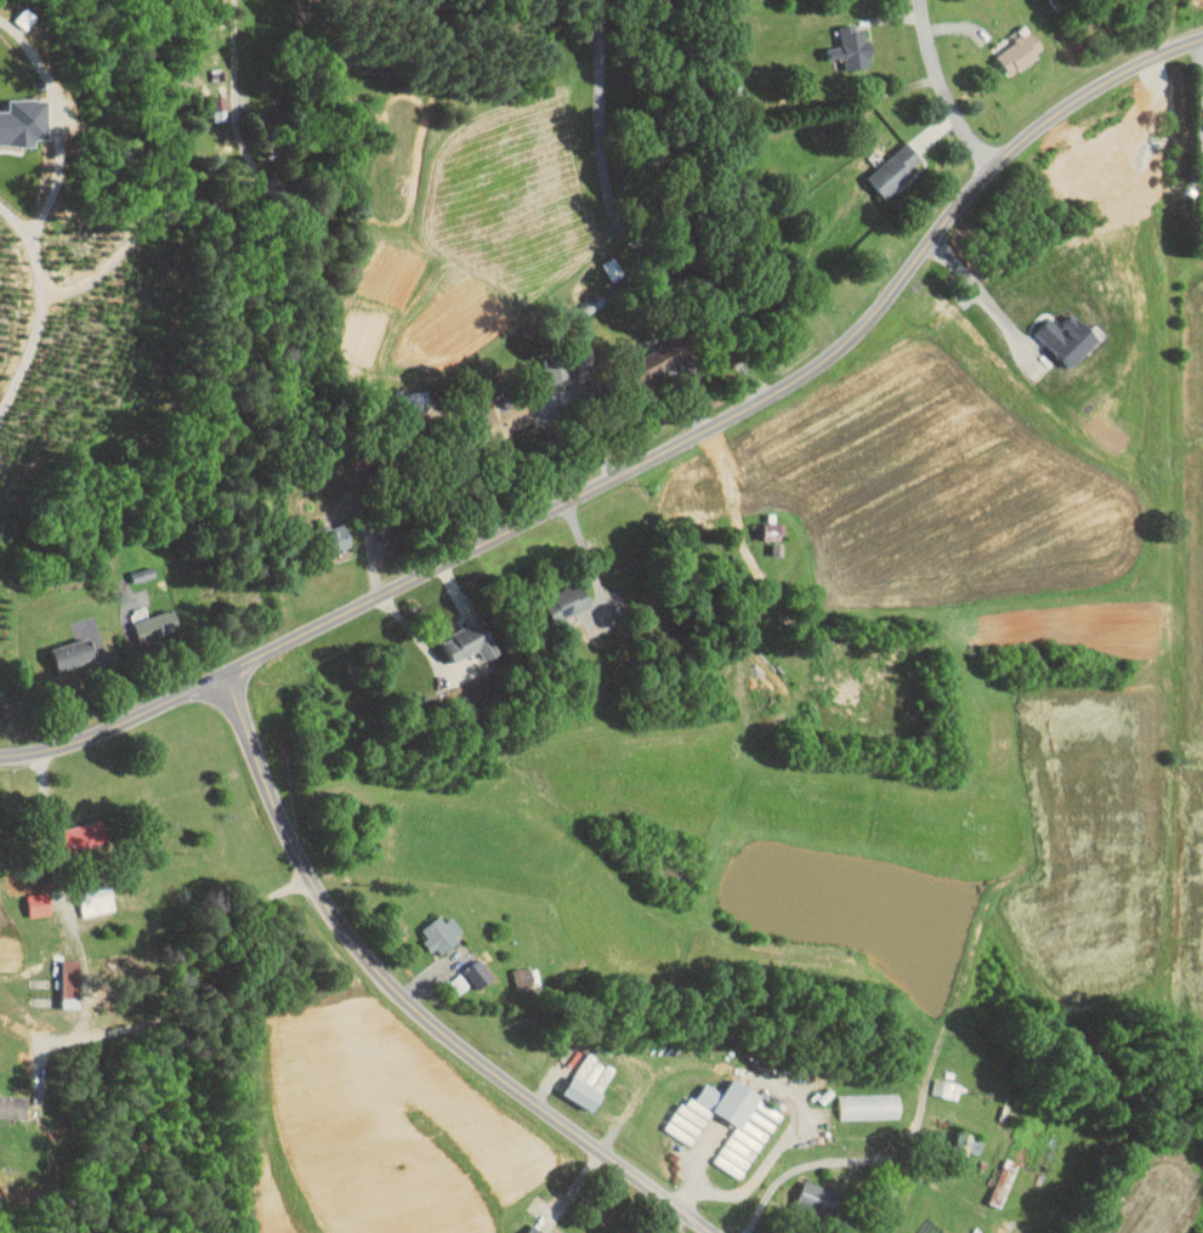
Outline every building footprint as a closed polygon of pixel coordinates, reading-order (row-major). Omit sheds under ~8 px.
[(840,28),(842,44),(828,46),(830,60),(845,58),(847,69),(872,65),(867,24),(840,28)] [(1011,74),(1046,49),(1032,28),(996,53),(1011,74)] [(213,97),(215,121),(229,119),(226,95),(213,97)] [(47,97),(8,97),(8,108),(0,108),(0,144),(36,144),(36,137),(47,137),(47,97)] [(885,198),(927,163),(908,141),(867,176),(885,198)] [(650,391),(691,370),(680,349),(639,370),(650,391)] [(548,382),(580,379),(580,380),(600,378),(597,350),(571,353),(572,367),(566,368),(564,356),(545,358),(548,382)] [(484,403),(497,436),(533,422),(520,389),(484,403)] [(403,412),(430,411),(429,391),(402,392),(403,412)] [(353,545),(344,520),(318,530),(327,555),(353,545)] [(785,540),(785,522),(754,522),(754,540),(785,540)] [(157,578),(155,566),(132,570),(134,582),(157,578)] [(591,605),(581,582),(550,595),(560,618),(591,605)] [(167,634),(163,606),(133,610),(136,638),(167,634)] [(482,619),(441,637),(452,662),(478,650),(483,661),(498,654),(482,619)] [(52,646),(56,668),(95,659),(91,638),(52,646)] [(110,841),(104,818),(56,830),(63,854),(110,841)] [(83,915),(115,911),(112,886),(80,890),(83,915)] [(30,916),(52,914),(50,892),(28,894),(30,916)] [(465,933),(453,916),(445,921),(440,915),(419,930),(437,954),(465,933)] [(494,978),(479,958),(464,970),(479,989),(494,978)] [(80,959),(63,959),(62,1008),(80,1008),(80,959)] [(615,1069),(588,1053),(575,1074),(602,1091),(615,1069)] [(564,1095),(594,1110),(603,1091),(572,1076),(564,1095)] [(961,1082),(935,1078),(933,1095),(959,1098),(961,1082)] [(741,1179),(783,1110),(733,1079),(725,1092),(707,1082),(696,1101),(688,1095),(667,1129),(693,1145),(713,1111),(736,1125),(713,1162),(741,1179)] [(840,1119),(900,1117),(900,1093),(840,1095),(840,1119)] [(27,1118),(28,1096),(0,1094),(0,1117),(27,1118)] [(979,1156),(985,1139),(961,1130),(954,1147),(979,1156)] [(989,1202),(1002,1207),(1020,1163),(1007,1158),(989,1202)] [(796,1203),(828,1218),(839,1194),(807,1179),(796,1203)] [(532,1225),(528,1232),(546,1232),(532,1225)]
